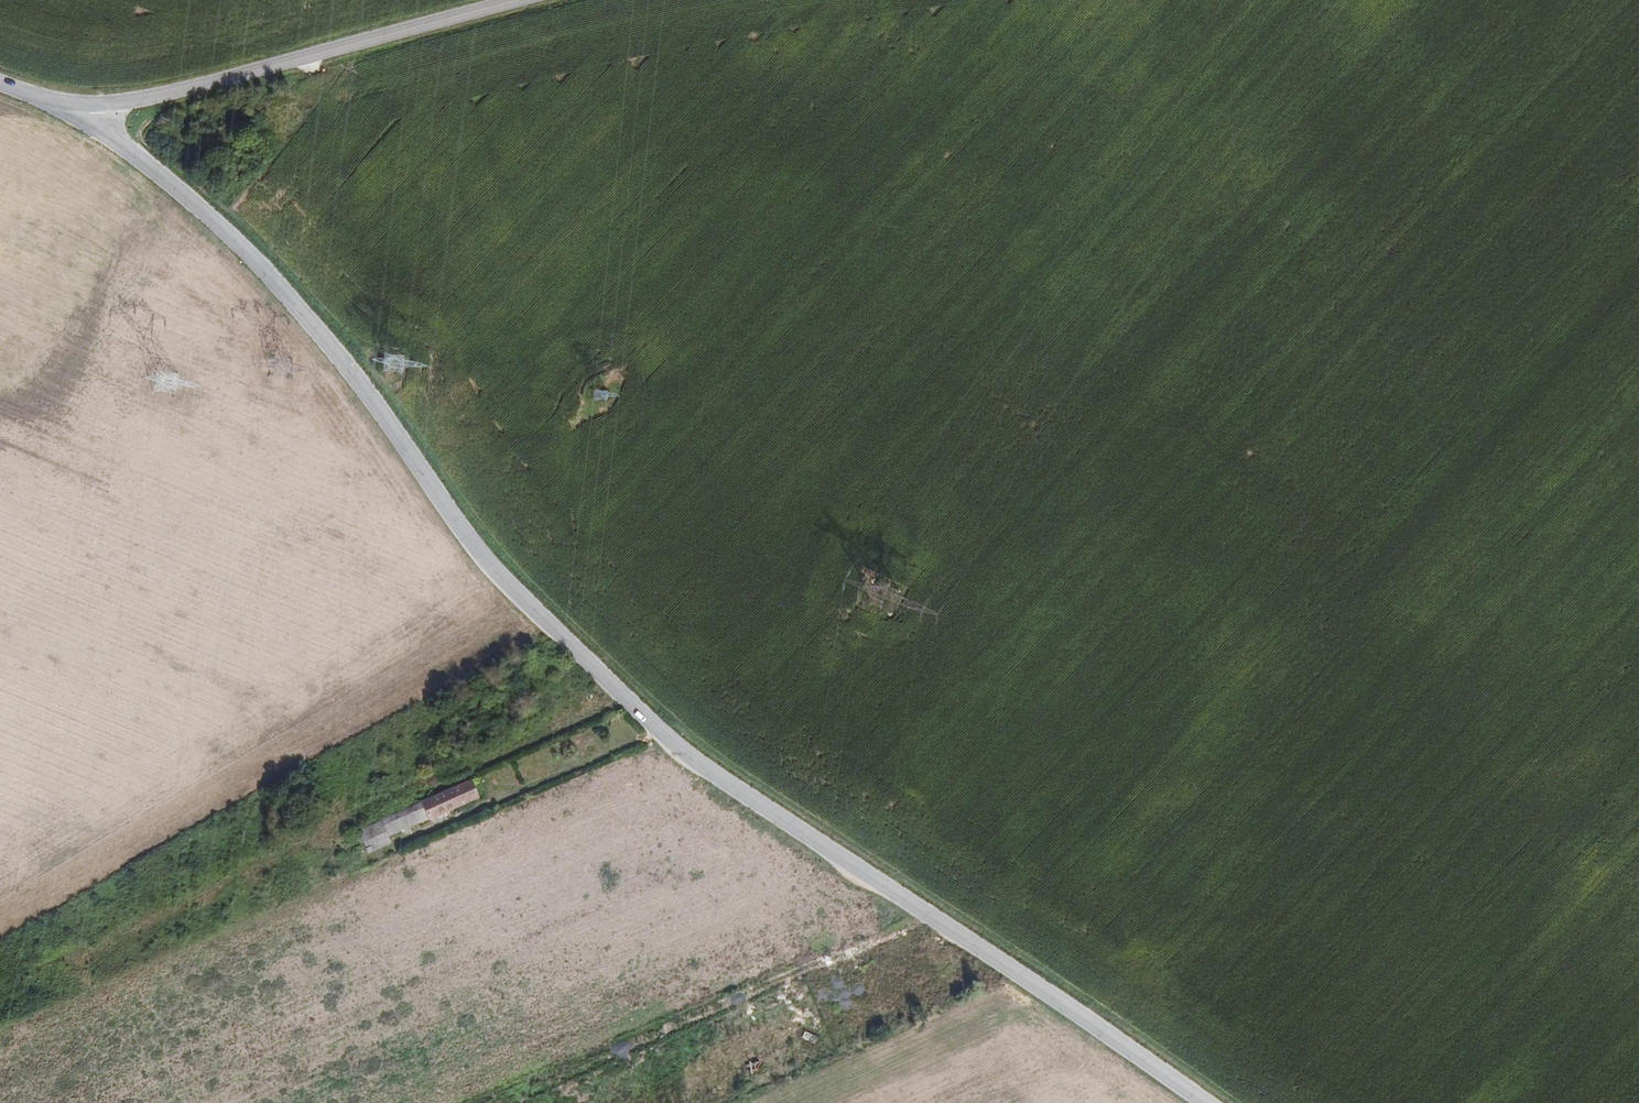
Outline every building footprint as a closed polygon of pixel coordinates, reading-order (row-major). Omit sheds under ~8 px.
[(352,840),(361,861),(385,851),(382,844),(424,825),(425,826),(474,804),(465,787),(417,808),(418,810),(352,840)]
